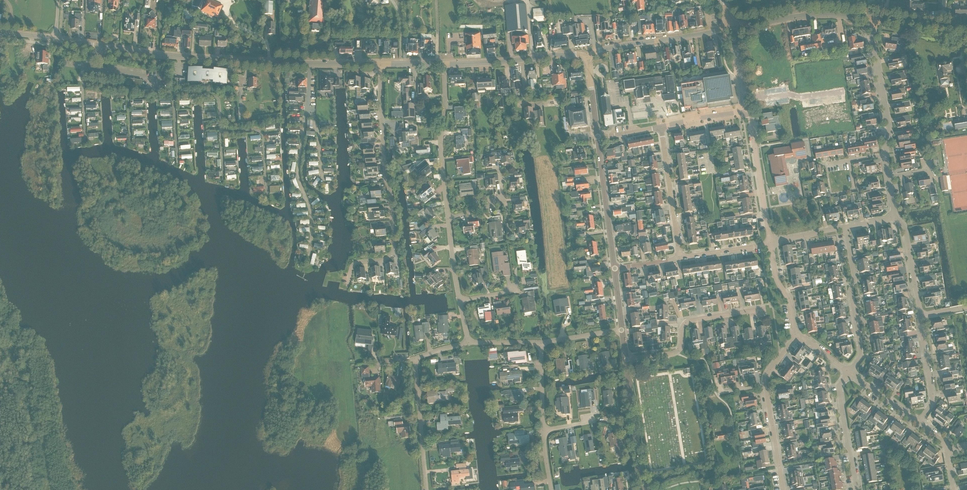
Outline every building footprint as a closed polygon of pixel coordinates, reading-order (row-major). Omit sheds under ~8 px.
[(98,13),(98,7),(100,7),(101,0),(89,0),(89,3),(91,3),(90,12),(98,13)] [(108,3),(110,3),(110,11),(116,11),(117,7),(118,8),(119,0),(108,0),(108,3)] [(193,6),(200,9),(202,10),(201,10),(201,11),(209,15),(213,16),(214,16),(217,18),(217,17),(219,12),(220,12),(220,11),(222,6),(222,5),(219,4),(215,2),(211,0),(210,0),(195,0),(193,6)] [(308,23),(311,23),(311,31),(319,31),(320,23),(324,24),(326,0),(310,0),(308,23)] [(618,7),(619,12),(623,11),(627,10),(626,0),(622,0),(623,6),(618,7)] [(644,10),(644,4),(644,0),(632,0),(633,2),(637,2),(638,11),(644,10)] [(946,1),(938,0),(938,11),(946,11),(946,1)] [(273,2),(264,2),(264,14),(272,15),(273,2)] [(913,13),(924,13),(924,8),(927,8),(927,3),(913,3),(913,2),(907,2),(907,13),(913,13)] [(528,31),(526,4),(505,6),(508,32),(511,32),(512,44),(516,44),(516,51),(527,50),(526,45),(530,44),(529,36),(525,36),(524,31),(528,31)] [(966,15),(966,7),(964,7),(964,5),(961,5),(961,7),(955,7),(955,15),(966,15)] [(534,22),(539,22),(548,21),(547,13),(544,13),(543,8),(533,9),(534,22)] [(155,19),(154,19),(157,17),(152,11),(149,14),(150,15),(147,17),(147,25),(146,25),(145,28),(149,28),(149,27),(154,28),(155,19)] [(75,17),(72,17),(72,29),(78,29),(78,21),(81,21),(82,15),(75,14),(75,17)] [(668,32),(673,32),(673,22),(671,22),(671,18),(672,18),(672,14),(665,14),(666,18),(668,18),(668,20),(667,20),(667,22),(668,32)] [(687,16),(689,28),(697,27),(696,19),(690,20),(690,15),(687,16)] [(578,22),(577,16),(572,17),(572,23),(574,34),(575,47),(590,45),(588,36),(582,37),(582,35),(585,34),(584,24),(577,25),(577,23),(578,22)] [(124,31),(134,32),(135,23),(131,23),(131,18),(123,17),(123,22),(125,22),(124,31)] [(679,18),(681,30),(684,29),(685,30),(688,30),(688,29),(686,17),(679,18)] [(655,22),(656,33),(665,33),(664,21),(655,22)] [(572,23),(564,25),(565,28),(563,28),(563,35),(574,34),(572,23)] [(605,40),(613,39),(612,30),(609,31),(608,23),(601,23),(602,32),(604,31),(605,40)] [(627,28),(627,24),(619,25),(618,23),(613,24),(613,29),(616,29),(616,27),(619,27),(620,36),(628,35),(627,28)] [(836,37),(838,34),(836,26),(833,26),(833,23),(829,24),(830,27),(823,28),(823,30),(821,31),(821,33),(812,35),(813,43),(811,44),(800,45),(801,51),(806,50),(806,51),(816,49),(816,48),(822,47),(822,43),(825,43),(824,39),(836,37)] [(798,40),(800,39),(798,28),(792,29),(793,34),(793,37),(790,37),(791,43),(798,42),(798,40)] [(191,35),(192,29),(182,29),(182,35),(187,35),(186,40),(185,40),(185,48),(190,48),(191,40),(191,35)] [(178,31),(173,31),(173,36),(167,36),(165,38),(165,40),(163,40),(163,42),(162,47),(178,48),(178,41),(177,41),(177,38),(178,38),(178,31)] [(536,48),(544,47),(543,40),(542,40),(541,31),(534,32),(536,48)] [(467,50),(467,55),(481,55),(481,50),(481,49),(480,33),(465,34),(466,50),(467,50)] [(857,41),(856,34),(851,35),(851,38),(849,39),(851,50),(864,47),(863,40),(857,41)] [(200,38),(199,46),(210,46),(211,36),(205,35),(205,38),(200,38)] [(425,39),(425,48),(427,48),(427,55),(435,55),(435,49),(435,45),(431,45),(431,35),(425,35),(425,39)] [(222,36),(219,36),(219,38),(218,38),(218,46),(226,47),(226,39),(222,38),(222,36)] [(568,38),(558,40),(559,48),(569,47),(568,38)] [(901,39),(894,38),(894,42),(886,41),(885,48),(896,50),(897,44),(901,45),(901,39)] [(407,44),(407,55),(412,55),(412,54),(418,54),(418,44),(415,44),(415,40),(410,40),(410,44),(407,44)] [(715,52),(714,42),(705,44),(708,59),(714,58),(713,52),(715,52)] [(382,54),(387,54),(390,54),(391,46),(388,46),(388,43),(382,43),(381,46),(382,46),(382,54)] [(346,54),(346,48),(344,48),(344,44),(335,44),(335,49),(339,49),(339,54),(346,54)] [(487,48),(488,54),(495,53),(495,47),(493,47),(492,44),(489,44),(490,47),(487,48)] [(367,54),(376,54),(377,45),(364,45),(364,50),(368,50),(367,54)] [(691,57),(690,46),(684,47),(685,52),(683,52),(684,59),(691,58),(691,57)] [(681,61),(679,47),(672,48),(674,57),(677,56),(678,62),(681,61)] [(655,50),(645,52),(646,60),(656,59),(657,63),(661,62),(659,54),(656,54),(655,50)] [(47,71),(48,53),(38,53),(37,64),(45,64),(44,66),(43,66),(43,71),(47,71)] [(637,62),(636,53),(626,54),(627,60),(627,63),(627,62),(624,63),(625,68),(628,68),(627,64),(637,62)] [(856,60),(857,67),(866,66),(866,65),(867,65),(865,58),(859,59),(858,56),(851,57),(852,61),(856,60)] [(894,61),(888,62),(889,69),(898,67),(897,61),(901,60),(901,57),(894,58),(894,61)] [(713,61),(703,63),(704,69),(714,67),(713,61)] [(952,63),(938,66),(939,71),(941,80),(942,81),(941,81),(942,87),(949,85),(948,80),(947,80),(947,79),(948,79),(947,71),(953,70),(952,63)] [(866,66),(857,67),(856,68),(857,74),(853,75),(854,79),(861,78),(860,74),(867,73),(866,66)] [(561,72),(561,67),(555,67),(556,74),(552,75),(553,86),(566,85),(565,72),(561,72)] [(227,71),(189,68),(188,82),(226,85),(227,71)] [(537,79),(536,69),(528,70),(528,79),(537,79)] [(836,74),(830,75),(831,86),(837,85),(836,78),(841,77),(840,70),(835,71),(836,74)] [(513,75),(514,82),(516,82),(517,90),(521,90),(520,73),(519,73),(519,71),(514,72),(514,75),(513,75)] [(583,80),(582,71),(571,72),(572,81),(583,80)] [(727,76),(726,72),(706,75),(706,80),(703,80),(704,82),(681,85),(685,109),(692,108),(693,111),(696,111),(739,104),(736,85),(731,85),(730,76),(727,76)] [(462,80),(462,73),(451,74),(451,82),(455,82),(455,85),(465,84),(465,80),(462,80)] [(823,73),(819,73),(820,80),(824,79),(825,86),(831,86),(830,75),(824,76),(823,73)] [(897,77),(891,78),(892,85),(901,84),(900,77),(904,76),(904,73),(897,74),(897,77)] [(812,77),(806,78),(808,89),(814,88),(813,81),(818,80),(817,74),(812,74),(812,77)] [(665,101),(676,100),(673,76),(665,77),(665,78),(662,79),(662,77),(654,78),(635,80),(634,80),(624,81),(625,90),(636,89),(635,88),(637,87),(637,91),(636,91),(637,99),(644,98),(644,97),(650,96),(649,89),(655,88),(656,92),(664,91),(665,101)] [(800,76),(795,77),(796,84),(801,83),(802,90),(808,89),(806,78),(800,79),(800,76)] [(339,78),(333,78),(333,79),(330,79),(330,77),(321,77),(321,91),(330,91),(330,83),(333,83),(333,86),(339,86),(339,78)] [(414,77),(402,78),(400,78),(400,84),(403,83),(403,95),(404,95),(405,118),(405,121),(417,122),(420,123),(419,116),(416,116),(417,118),(415,118),(415,104),(410,104),(409,89),(408,89),(408,87),(414,86),(414,77)] [(432,83),(431,83),(430,77),(424,77),(424,85),(423,85),(423,84),(418,85),(419,94),(420,94),(420,100),(425,100),(425,94),(425,89),(431,89),(431,88),(432,88),(432,83)] [(505,77),(499,78),(500,86),(497,86),(497,91),(507,90),(506,85),(505,77)] [(141,80),(128,78),(127,85),(140,87),(141,80)] [(361,90),(361,80),(361,78),(352,78),(347,78),(348,85),(352,85),(352,88),(361,88),(361,90)] [(483,78),(477,79),(478,91),(485,91),(485,89),(496,88),(495,81),(494,81),(493,82),(492,82),(491,80),(483,81),(483,78)] [(860,85),(861,89),(870,87),(869,81),(863,82),(863,79),(857,80),(858,86),(860,85)] [(306,88),(306,80),(298,80),(298,88),(299,88),(299,94),(305,94),(306,91),(306,88)] [(370,80),(361,80),(361,90),(361,94),(364,94),(366,94),(367,92),(367,91),(367,89),(370,89),(370,80)] [(867,94),(871,93),(870,87),(861,89),(861,92),(859,93),(860,95),(856,96),(857,99),(867,97),(867,94)] [(899,92),(891,93),(892,100),(902,98),(902,95),(905,94),(904,88),(898,89),(899,92)] [(301,102),(301,95),(298,95),(298,91),(289,90),(289,102),(290,102),(289,104),(298,105),(298,102),(301,102)] [(612,111),(610,96),(602,98),(605,126),(617,125),(617,123),(623,122),(623,119),(625,119),(624,114),(622,114),(622,109),(615,110),(615,111),(612,111)] [(360,112),(367,112),(367,109),(368,109),(368,103),(366,103),(366,101),(365,100),(356,100),(355,101),(355,104),(356,105),(358,104),(359,112),(360,112)] [(864,111),(874,109),(873,102),(865,104),(864,100),(858,101),(859,108),(863,107),(864,111)] [(903,106),(894,107),(895,114),(905,112),(905,108),(910,107),(909,101),(902,103),(903,106)] [(463,107),(455,108),(455,119),(461,119),(462,121),(464,121),(464,115),(467,115),(467,110),(464,110),(463,107)] [(585,110),(582,110),(573,111),(573,110),(574,110),(574,107),(567,108),(568,117),(570,116),(572,129),(588,127),(586,110),(585,110)] [(841,107),(834,108),(836,118),(841,117),(841,120),(846,120),(845,113),(842,113),(841,107)] [(543,123),(542,111),(537,111),(537,113),(533,113),(533,108),(525,109),(525,119),(533,119),(533,118),(538,118),(538,124),(543,123)] [(809,118),(806,118),(807,125),(812,125),(811,122),(817,121),(815,110),(808,111),(809,118)] [(362,121),(370,121),(370,112),(367,112),(360,112),(360,115),(359,115),(358,116),(358,117),(358,122),(361,121),(362,121)] [(777,129),(781,129),(779,116),(773,117),(772,113),(763,114),(764,121),(766,120),(767,125),(766,125),(767,133),(777,131),(777,129)] [(866,126),(876,124),(875,117),(869,118),(868,114),(861,115),(862,121),(865,120),(866,126)] [(903,120),(896,121),(897,128),(906,126),(906,123),(911,122),(909,115),(902,117),(903,120)] [(954,120),(955,130),(966,128),(966,118),(954,120)] [(363,130),(364,130),(371,129),(371,127),(372,126),(372,120),(370,121),(362,121),(363,130)] [(408,124),(405,124),(406,130),(407,141),(409,141),(415,141),(414,135),(417,135),(417,129),(416,129),(411,130),(409,130),(408,124)] [(726,139),(725,130),(724,126),(717,127),(718,136),(723,135),(724,139),(726,139)] [(719,140),(718,136),(717,127),(710,129),(711,137),(716,136),(716,140),(719,140)] [(739,128),(732,129),(733,137),(738,137),(739,141),(741,140),(741,136),(739,128)] [(365,139),(368,139),(374,138),(374,129),(371,129),(364,130),(365,139)] [(733,137),(732,129),(725,130),(726,139),(731,138),(731,142),(734,141),(733,137)] [(898,135),(899,141),(909,139),(909,135),(913,135),(912,129),(906,130),(907,133),(898,135)] [(399,135),(399,137),(400,137),(400,144),(402,144),(403,147),(410,146),(409,142),(409,141),(407,141),(406,130),(399,131),(399,135)] [(704,131),(697,132),(698,141),(703,140),(704,144),(706,143),(704,131)] [(699,145),(698,141),(697,132),(689,134),(691,142),(696,141),(696,145),(699,145)] [(674,135),(675,142),(680,141),(680,145),(681,147),(684,147),(684,145),(683,141),(683,134),(674,135)] [(865,149),(871,148),(869,138),(865,139),(865,138),(866,137),(866,134),(863,135),(863,137),(865,149)] [(457,150),(462,150),(462,149),(464,148),(465,147),(465,136),(456,137),(457,150)] [(374,147),(375,147),(375,143),(376,143),(376,138),(374,138),(368,139),(368,140),(361,140),(361,143),(359,143),(360,147),(360,148),(360,149),(361,150),(362,150),(362,151),(364,151),(364,156),(366,156),(373,156),(372,153),(374,153),(374,147)] [(854,154),(860,153),(859,143),(855,144),(854,142),(856,142),(855,139),(852,139),(854,154)] [(909,139),(899,141),(900,148),(909,146),(909,149),(916,148),(915,142),(910,143),(909,139)] [(634,155),(637,155),(634,142),(628,143),(629,149),(633,148),(634,155)] [(788,170),(787,170),(786,160),(795,158),(795,159),(797,159),(797,160),(807,159),(804,142),(791,144),(791,146),(774,149),(775,155),(769,156),(768,157),(769,160),(770,161),(772,176),(774,175),(776,187),(787,185),(787,182),(788,181),(787,180),(786,175),(788,174),(789,173),(789,171),(788,170)] [(835,147),(837,155),(843,154),(842,143),(839,143),(840,147),(835,147)] [(837,155),(835,147),(835,144),(833,144),(833,148),(828,148),(830,156),(837,155)] [(606,150),(606,154),(615,153),(625,152),(624,146),(620,147),(614,149),(606,150)] [(823,157),(821,146),(814,147),(816,159),(823,157)] [(823,157),(830,156),(828,148),(824,149),(823,146),(821,146),(823,157)] [(577,152),(573,152),(574,160),(578,160),(578,157),(578,159),(579,159),(579,160),(582,159),(586,158),(586,153),(584,153),(583,148),(577,149),(578,153),(577,153),(577,152)] [(734,156),(742,155),(741,148),(732,149),(733,154),(729,155),(730,157),(734,156)] [(501,150),(497,151),(498,160),(501,160),(502,164),(505,164),(505,166),(512,165),(511,157),(513,157),(513,153),(507,153),(507,155),(502,156),(501,150)] [(899,155),(901,162),(911,160),(911,157),(915,156),(914,150),(908,151),(909,154),(899,155)] [(488,159),(485,159),(486,168),(493,167),(492,165),(495,164),(495,160),(498,160),(497,151),(494,151),(491,151),(492,152),(492,156),(488,157),(488,159)] [(367,165),(375,164),(374,162),(376,161),(376,155),(373,156),(366,156),(367,165)] [(743,162),(742,155),(734,156),(734,161),(730,162),(731,164),(735,164),(743,162)] [(463,167),(464,175),(471,174),(469,163),(473,163),(472,156),(466,157),(466,160),(457,161),(458,168),(463,167)] [(644,165),(657,163),(656,157),(650,158),(650,162),(647,162),(643,162),(644,165)] [(429,165),(425,160),(417,167),(418,168),(416,169),(418,171),(423,178),(432,170),(428,166),(429,165)] [(691,160),(678,162),(679,168),(686,167),(686,163),(688,162),(688,163),(691,163),(691,160)] [(914,160),(911,160),(901,162),(902,169),(911,167),(911,170),(917,169),(916,163),(915,164),(914,160)] [(875,171),(876,171),(875,164),(869,165),(868,161),(862,162),(863,167),(862,167),(862,172),(863,172),(863,173),(864,173),(864,174),(865,174),(867,173),(867,174),(875,173),(875,171)] [(744,170),(743,162),(735,164),(735,168),(731,169),(732,172),(744,170)] [(814,169),(815,176),(812,176),(813,180),(820,179),(819,176),(822,175),(820,166),(817,166),(816,163),(808,165),(809,170),(814,169)] [(366,171),(368,171),(369,174),(366,174),(366,177),(377,177),(377,173),(378,173),(378,164),(375,164),(367,165),(365,165),(366,171)] [(620,164),(615,165),(616,169),(608,170),(609,174),(621,173),(620,164)] [(576,168),(575,169),(575,173),(580,173),(580,174),(588,173),(587,167),(582,168),(582,166),(576,166),(576,168)] [(693,173),(680,174),(681,181),(688,180),(688,175),(689,175),(690,176),(693,175),(693,173)] [(486,181),(487,189),(493,188),(493,186),(496,186),(495,181),(499,181),(498,175),(494,175),(494,178),(489,178),(489,180),(486,181)] [(646,180),(646,183),(659,181),(658,175),(652,175),(653,179),(649,179),(650,180),(646,180)] [(739,180),(740,185),(748,184),(747,177),(739,178),(737,178),(737,176),(730,177),(731,182),(738,181),(739,180)] [(940,177),(942,191),(948,190),(946,176),(940,177)] [(920,186),(923,186),(927,185),(927,187),(929,189),(930,195),(936,194),(935,186),(931,187),(929,177),(919,179),(920,186)] [(509,183),(510,189),(518,188),(518,185),(520,185),(519,179),(511,179),(511,183),(509,183)] [(461,196),(474,195),(473,189),(476,188),(475,180),(472,180),(472,184),(460,185),(461,196)] [(879,187),(878,181),(869,182),(870,186),(868,186),(868,189),(863,190),(864,194),(871,192),(870,189),(879,187)] [(418,197),(422,202),(423,201),(425,204),(429,200),(430,201),(436,196),(433,193),(434,192),(430,187),(431,186),(429,183),(424,187),(425,189),(420,193),(421,194),(418,197)] [(577,192),(581,191),(583,191),(583,189),(584,189),(584,188),(589,188),(589,183),(585,183),(576,184),(577,192)] [(821,193),(825,193),(823,183),(817,184),(818,191),(814,192),(814,198),(822,196),(821,193)] [(748,184),(740,185),(740,190),(737,191),(738,193),(749,191),(748,184)] [(915,193),(913,184),(905,185),(906,193),(903,193),(904,200),(910,199),(909,194),(915,193)] [(619,185),(610,186),(611,194),(624,193),(623,188),(619,188),(619,185)] [(376,198),(382,197),(381,188),(371,189),(366,195),(366,198),(367,198),(367,201),(363,202),(363,200),(360,200),(361,205),(363,204),(363,205),(368,204),(376,204),(376,198)] [(591,197),(590,193),(586,194),(586,193),(582,193),(581,191),(577,192),(571,192),(572,198),(581,197),(582,204),(586,203),(586,198),(591,197)] [(648,198),(649,201),(662,199),(661,192),(655,193),(655,197),(648,198)] [(683,194),(683,200),(691,199),(690,195),(692,195),(696,195),(695,192),(683,194)] [(873,203),(881,202),(882,202),(881,195),(876,196),(875,193),(869,194),(870,199),(872,199),(873,203)] [(526,201),(526,197),(520,198),(520,201),(515,201),(516,205),(514,205),(514,212),(523,211),(523,208),(525,207),(524,202),(526,201)] [(742,202),(743,207),(752,206),(750,198),(742,200),(742,199),(738,200),(739,203),(742,202)] [(873,203),(872,203),(873,208),(871,208),(872,214),(878,213),(877,210),(882,209),(881,202),(873,203)] [(861,203),(852,204),(854,217),(860,216),(859,210),(862,209),(861,203)] [(854,217),(852,204),(843,206),(844,212),(847,211),(848,218),(854,217)] [(380,218),(385,217),(384,208),(379,208),(379,205),(369,206),(370,220),(380,219),(380,218)] [(697,205),(684,207),(685,213),(693,212),(692,207),(694,207),(694,208),(698,207),(697,205)] [(752,206),(743,207),(744,212),(740,212),(741,215),(745,214),(744,214),(753,213),(752,206)] [(831,211),(832,211),(833,221),(839,220),(838,213),(841,213),(840,206),(837,207),(831,208),(831,211)] [(632,211),(631,207),(626,208),(621,209),(621,210),(613,211),(614,216),(622,215),(622,213),(632,211)] [(790,213),(788,207),(776,209),(777,216),(790,213)] [(431,220),(436,216),(429,208),(424,212),(431,220)] [(827,222),(833,221),(832,211),(831,211),(826,212),(825,209),(822,209),(823,215),(826,215),(827,222)] [(501,216),(495,217),(495,223),(490,224),(491,238),(502,237),(501,223),(502,222),(501,216)] [(526,230),(531,229),(529,219),(523,220),(524,224),(519,225),(519,227),(517,228),(518,234),(526,233),(526,230)] [(471,224),(464,225),(465,233),(474,232),(473,224),(479,224),(478,220),(470,221),(471,224)] [(386,235),(386,226),(378,227),(378,223),(371,224),(371,230),(376,229),(377,236),(386,235)] [(638,235),(637,231),(636,224),(634,225),(634,223),(615,225),(616,233),(632,231),(632,235),(638,235)] [(431,242),(438,236),(433,229),(430,232),(428,229),(421,235),(423,238),(426,235),(428,237),(425,240),(428,244),(431,241),(431,242)] [(892,229),(885,230),(887,241),(887,244),(891,243),(891,245),(897,244),(896,238),(897,238),(896,233),(892,233),(892,229)] [(883,241),(887,241),(885,230),(878,231),(880,240),(877,241),(878,247),(884,246),(883,241)] [(922,241),(923,246),(930,245),(929,240),(925,240),(924,232),(914,234),(915,242),(922,241)] [(868,233),(862,234),(864,244),(870,243),(870,246),(876,245),(875,239),(869,240),(868,233)] [(858,245),(864,244),(862,234),(856,235),(857,242),(854,242),(856,250),(859,250),(858,245)] [(660,238),(663,251),(669,250),(668,244),(664,244),(663,238),(660,238)] [(644,254),(651,253),(650,244),(649,239),(646,240),(647,244),(643,245),(644,254)] [(386,252),(385,243),(377,244),(377,241),(370,241),(371,248),(375,247),(376,253),(386,252)] [(468,251),(467,251),(467,257),(469,257),(470,266),(480,265),(479,259),(480,259),(479,250),(478,250),(478,246),(470,247),(471,250),(468,251)] [(924,247),(924,250),(917,251),(918,258),(926,257),(928,257),(928,253),(932,252),(931,246),(924,247)] [(633,256),(638,255),(638,248),(637,247),(632,247),(632,250),(630,250),(621,251),(622,257),(631,256),(633,255),(633,256)] [(426,259),(428,257),(434,265),(441,260),(434,253),(432,255),(429,251),(423,256),(426,259)] [(517,252),(518,265),(525,264),(525,270),(531,269),(531,263),(527,263),(526,251),(517,252)] [(503,271),(504,276),(511,275),(510,269),(508,270),(508,264),(504,264),(504,261),(508,261),(507,256),(503,256),(503,252),(493,254),(493,258),(494,270),(501,270),(501,271),(503,271)] [(890,262),(901,260),(900,253),(891,255),(890,252),(884,253),(885,259),(889,258),(890,262)] [(859,267),(869,265),(868,260),(871,259),(870,256),(864,257),(865,260),(858,261),(859,267)] [(797,257),(785,259),(786,265),(794,264),(794,261),(798,260),(797,257)] [(902,266),(901,260),(890,262),(891,265),(886,266),(887,272),(894,271),(893,268),(902,266)] [(930,266),(934,266),(933,260),(926,261),(927,264),(919,266),(920,273),(931,271),(930,266)] [(829,274),(838,273),(837,267),(836,262),(831,263),(831,264),(825,265),(826,271),(828,271),(829,274)] [(396,270),(395,264),(386,265),(387,274),(396,273),(396,276),(399,276),(399,269),(396,270)] [(870,271),(869,265),(859,267),(860,273),(867,272),(867,275),(874,274),(873,270),(870,271)] [(478,270),(479,275),(473,276),(475,285),(483,283),(482,276),(488,275),(487,266),(484,267),(484,269),(478,270)] [(589,274),(600,272),(599,266),(590,267),(588,267),(589,274)] [(381,273),(380,267),(371,268),(372,278),(379,277),(379,281),(385,281),(384,272),(381,273)] [(792,276),(800,275),(800,272),(804,271),(803,268),(799,269),(791,270),(792,276)] [(366,275),(365,269),(356,270),(357,279),(366,278),(367,282),(370,282),(369,274),(366,275)] [(672,270),(666,271),(667,278),(670,278),(672,290),(675,290),(674,286),(673,280),(673,277),(672,270)] [(429,279),(427,281),(431,286),(435,283),(438,288),(443,284),(441,282),(443,280),(437,273),(435,274),(433,272),(427,276),(429,279)] [(894,284),(895,283),(903,282),(902,275),(899,275),(898,272),(888,274),(889,280),(893,279),(894,284)] [(655,280),(654,273),(648,274),(649,282),(652,281),(654,290),(657,289),(656,283),(655,280)] [(829,274),(827,275),(828,284),(835,283),(835,279),(839,279),(838,273),(829,274)] [(923,288),(933,286),(932,281),(936,280),(936,275),(929,276),(929,279),(922,281),(923,288)] [(863,289),(873,287),(875,286),(875,283),(874,278),(868,279),(869,282),(862,283),(863,289)] [(811,279),(805,280),(793,282),(794,288),(802,287),(802,284),(811,282),(811,279)] [(906,289),(905,282),(903,282),(895,283),(896,288),(894,288),(895,294),(902,293),(902,290),(906,289)] [(593,291),(595,290),(602,290),(602,283),(594,284),(595,287),(592,287),(593,289),(585,290),(585,292),(593,291)] [(833,294),(841,293),(840,287),(838,288),(837,285),(829,286),(830,289),(832,289),(833,294)] [(874,293),(873,287),(863,289),(864,295),(871,293),(871,296),(877,295),(877,292),(874,293)] [(696,289),(697,295),(698,299),(702,299),(703,307),(710,306),(709,297),(705,298),(704,294),(702,295),(700,288),(696,289)] [(603,296),(602,290),(595,290),(596,295),(591,295),(592,300),(599,299),(599,297),(596,297),(603,296)] [(534,291),(528,292),(529,298),(522,299),(524,313),(536,311),(534,298),(535,297),(534,291)] [(745,302),(753,301),(751,292),(747,293),(747,291),(744,292),(745,302)] [(758,291),(751,292),(753,301),(760,299),(758,291)] [(800,299),(808,298),(807,295),(811,294),(811,291),(807,292),(799,293),(800,299)] [(925,303),(928,302),(929,306),(935,305),(934,301),(935,301),(935,297),(939,296),(938,291),(931,292),(931,295),(924,296),(925,303)] [(840,302),(840,299),(842,299),(841,293),(833,294),(830,295),(830,299),(831,300),(834,299),(834,303),(840,302)] [(713,296),(709,297),(710,306),(717,304),(716,296),(715,294),(713,295),(713,296)] [(737,294),(730,295),(731,303),(738,302),(737,294)] [(694,295),(693,295),(691,296),(692,299),(687,300),(689,308),(696,307),(694,295)] [(724,304),(731,303),(730,295),(723,296),(724,304)] [(898,305),(907,304),(906,298),(903,298),(902,295),(894,296),(895,302),(897,302),(898,305)] [(682,309),(689,308),(687,300),(683,300),(682,298),(677,299),(678,305),(681,305),(682,309)] [(556,315),(565,314),(563,306),(565,306),(565,307),(569,306),(568,299),(554,301),(556,315)] [(866,304),(867,309),(879,307),(878,304),(879,303),(878,299),(872,300),(873,303),(866,304)] [(493,303),(494,308),(497,308),(498,315),(510,313),(508,301),(505,302),(505,305),(502,305),(501,302),(493,303)] [(813,303),(800,305),(801,311),(810,310),(809,307),(813,306),(813,303)] [(490,304),(485,305),(485,308),(478,308),(479,317),(485,316),(486,322),(495,320),(494,312),(487,313),(487,311),(491,310),(490,304)] [(836,313),(845,312),(844,306),(841,307),(840,304),(833,305),(834,308),(832,308),(833,314),(836,313)] [(907,304),(898,305),(898,308),(896,309),(897,315),(905,313),(905,310),(908,309),(907,304)] [(632,321),(643,320),(643,317),(639,317),(639,314),(640,314),(639,310),(633,311),(634,314),(631,315),(632,321)] [(845,312),(836,313),(837,319),(836,319),(836,322),(843,321),(843,318),(846,318),(845,312)] [(384,316),(382,334),(397,336),(398,328),(389,327),(390,317),(384,316)] [(443,320),(440,320),(440,330),(443,330),(443,334),(448,333),(448,320),(449,320),(449,316),(442,316),(443,320)] [(901,327),(911,325),(910,320),(907,320),(906,316),(897,318),(898,322),(898,324),(901,324),(901,327)] [(870,329),(883,327),(884,327),(882,318),(875,319),(876,322),(869,324),(870,329)] [(933,322),(934,328),(937,328),(937,331),(944,329),(944,326),(943,326),(942,320),(933,322)] [(843,321),(836,322),(837,325),(838,325),(839,331),(848,329),(847,324),(844,324),(843,321)] [(419,336),(419,340),(425,339),(424,333),(430,332),(429,323),(422,324),(423,326),(415,327),(416,337),(419,336)] [(912,331),(911,325),(901,327),(903,333),(899,334),(900,338),(908,336),(907,332),(912,331)] [(733,337),(730,338),(731,349),(735,348),(734,343),(741,342),(738,327),(731,328),(733,337)] [(765,327),(758,328),(759,338),(764,337),(765,343),(771,342),(770,336),(766,336),(765,327)] [(713,338),(712,328),(705,329),(706,339),(711,339),(711,343),(716,342),(715,337),(713,338)] [(357,335),(356,343),(369,345),(368,352),(369,352),(368,358),(371,358),(374,337),(371,337),(372,330),(358,329),(357,335)] [(725,350),(731,349),(730,338),(727,338),(725,329),(718,330),(720,345),(724,344),(725,350)] [(743,334),(742,334),(743,341),(744,340),(746,339),(746,340),(753,339),(752,329),(745,330),(745,334),(743,334)] [(848,329),(839,331),(840,336),(838,337),(838,340),(846,338),(846,335),(849,335),(848,329)] [(702,354),(705,354),(704,343),(701,343),(699,330),(692,331),(693,341),(692,342),(692,346),(696,345),(701,344),(702,354)] [(936,337),(938,343),(947,341),(946,336),(947,335),(946,332),(939,334),(939,336),(936,337)] [(873,348),(883,346),(882,341),(885,340),(885,337),(877,338),(878,341),(872,342),(873,348)] [(650,345),(655,344),(654,339),(646,340),(646,339),(634,341),(635,347),(643,346),(642,343),(649,342),(650,345)] [(843,356),(846,356),(848,357),(850,355),(852,354),(851,350),(850,343),(843,344),(842,341),(836,342),(836,347),(841,346),(842,352),(843,352),(843,356)] [(941,353),(953,351),(953,347),(949,347),(948,345),(946,346),(946,342),(936,344),(938,350),(941,349),(941,353)] [(795,350),(802,356),(804,357),(806,354),(809,356),(812,351),(805,346),(803,349),(799,345),(795,350)] [(883,346),(873,348),(874,354),(880,353),(880,355),(887,354),(886,352),(884,352),(883,346)] [(915,348),(905,350),(906,353),(902,354),(903,360),(909,359),(909,355),(916,354),(915,348)] [(800,358),(802,356),(795,350),(792,355),(796,358),(794,361),(799,365),(802,360),(800,358)] [(519,352),(519,351),(507,352),(509,363),(516,362),(516,364),(527,363),(526,351),(519,352)] [(940,364),(949,362),(949,359),(952,358),(952,356),(955,355),(955,351),(945,353),(946,357),(939,358),(940,364)] [(616,367),(615,360),(610,360),(609,352),(601,353),(603,367),(612,366),(613,368),(616,367)] [(588,365),(587,356),(579,357),(579,359),(577,360),(576,361),(577,365),(578,366),(580,366),(581,371),(590,369),(590,371),(594,371),(593,364),(588,365)] [(564,359),(556,360),(557,370),(560,370),(561,374),(566,373),(566,375),(570,375),(574,374),(572,366),(569,366),(565,366),(564,359)] [(868,372),(873,375),(880,367),(877,365),(879,362),(874,359),(869,366),(872,367),(868,372)] [(808,370),(812,364),(809,361),(804,367),(808,370)] [(751,366),(747,366),(749,375),(755,374),(754,372),(758,371),(756,362),(750,363),(751,366)] [(917,371),(919,371),(917,365),(910,366),(909,362),(903,363),(904,369),(908,369),(909,373),(910,373),(911,377),(917,376),(917,371)] [(949,362),(940,364),(941,370),(948,369),(948,372),(956,371),(955,365),(950,366),(949,362)] [(443,373),(456,371),(456,363),(442,365),(442,363),(438,364),(439,370),(438,370),(438,374),(443,374),(443,373)] [(743,376),(749,375),(747,366),(744,367),(744,364),(738,365),(739,371),(742,371),(743,376)] [(790,364),(786,369),(793,374),(795,371),(797,373),(801,368),(796,365),(794,367),(790,364)] [(882,369),(880,367),(873,375),(878,379),(880,377),(882,378),(884,376),(891,367),(888,365),(882,369)] [(379,378),(370,379),(369,367),(362,368),(362,378),(364,379),(365,379),(366,385),(372,385),(373,392),(380,391),(379,378)] [(511,371),(510,368),(503,369),(503,372),(500,373),(501,381),(514,380),(515,383),(521,382),(520,378),(523,378),(522,371),(520,371),(519,370),(511,371)] [(729,368),(726,369),(727,374),(729,383),(736,382),(735,375),(738,375),(737,369),(731,370),(729,368)] [(723,371),(717,372),(718,378),(721,378),(722,384),(729,383),(727,374),(726,369),(724,369),(723,371)] [(791,377),(793,374),(786,369),(782,374),(786,376),(784,379),(790,383),(793,378),(791,377)] [(816,379),(825,378),(824,372),(818,373),(818,370),(812,371),(813,376),(815,376),(816,379)] [(884,384),(889,387),(895,379),(896,378),(894,376),(893,374),(892,372),(891,374),(889,372),(884,379),(886,381),(884,384)] [(399,385),(401,379),(389,375),(386,383),(385,386),(390,388),(391,385),(395,386),(395,384),(399,385)] [(943,383),(944,383),(953,382),(952,375),(942,376),(943,383)] [(825,384),(825,378),(816,379),(816,383),(814,383),(815,389),(821,388),(820,385),(825,384)] [(895,379),(889,387),(894,391),(897,386),(900,388),(903,383),(901,381),(900,383),(895,379)] [(953,382),(944,383),(946,390),(955,388),(954,381),(953,382)] [(608,405),(613,404),(611,387),(607,388),(607,391),(603,391),(605,402),(607,401),(608,405)] [(787,392),(778,393),(779,400),(789,398),(788,394),(793,393),(792,387),(786,388),(787,392)] [(919,390),(916,391),(918,403),(923,402),(922,395),(925,394),(924,387),(918,388),(919,390)] [(428,392),(429,404),(435,403),(435,401),(449,400),(448,392),(454,392),(454,388),(446,389),(446,392),(434,393),(434,391),(428,392)] [(818,396),(818,399),(827,397),(827,392),(823,392),(823,389),(814,390),(814,395),(818,396)] [(918,403),(916,391),(912,392),(912,389),(904,391),(906,398),(911,397),(912,404),(918,403)] [(515,401),(525,400),(524,392),(512,393),(511,390),(504,391),(504,392),(502,392),(502,395),(510,394),(511,399),(514,398),(515,401)] [(953,395),(947,396),(948,402),(957,401),(956,394),(961,394),(960,391),(952,392),(953,395)] [(582,408),(590,407),(589,400),(591,399),(592,400),(595,400),(594,393),(591,393),(589,393),(581,394),(582,408)] [(558,409),(561,408),(561,412),(562,412),(563,415),(571,414),(569,397),(565,397),(565,394),(560,395),(560,398),(557,399),(557,402),(556,402),(556,407),(558,407),(558,409)] [(756,406),(755,398),(748,399),(747,396),(741,397),(742,403),(746,402),(747,407),(756,406)] [(827,397),(818,399),(819,402),(815,402),(816,408),(826,407),(825,404),(828,403),(827,397)] [(861,411),(867,403),(862,400),(858,405),(855,403),(850,409),(856,413),(860,410),(861,411)] [(778,407),(779,413),(787,411),(787,408),(789,407),(788,402),(779,403),(779,407),(778,407)] [(871,407),(867,403),(861,411),(860,413),(862,414),(860,417),(865,421),(871,413),(868,411),(871,407)] [(938,423),(946,413),(943,411),(944,409),(940,406),(936,412),(938,414),(934,420),(938,423)] [(517,407),(503,408),(504,422),(510,422),(510,423),(511,423),(514,423),(515,422),(515,421),(518,421),(518,413),(515,413),(515,412),(524,411),(523,407),(517,407)] [(820,418),(828,417),(827,410),(820,411),(820,408),(813,409),(814,413),(816,413),(816,414),(819,414),(819,418),(820,418)] [(750,421),(759,420),(758,414),(752,415),(752,411),(746,412),(747,418),(749,418),(750,421)] [(788,415),(787,411),(779,413),(780,419),(785,418),(785,421),(791,420),(790,415),(788,415)] [(878,423),(883,415),(878,412),(874,417),(872,415),(868,421),(871,422),(872,420),(875,422),(876,421),(878,423)] [(948,415),(946,413),(938,423),(943,427),(947,421),(950,423),(954,417),(950,413),(948,415)] [(461,422),(461,416),(447,417),(447,414),(440,415),(441,423),(437,423),(438,430),(448,429),(448,425),(458,425),(457,422),(461,422)] [(883,415),(878,423),(879,424),(878,428),(883,431),(886,426),(884,424),(888,419),(883,415)] [(828,417),(820,418),(821,423),(817,424),(817,429),(824,428),(824,425),(830,424),(829,417),(828,417)] [(395,421),(395,426),(397,425),(398,433),(402,432),(402,438),(410,437),(409,431),(410,431),(409,424),(403,425),(402,420),(395,421)] [(759,420),(750,421),(750,425),(748,425),(749,431),(755,430),(754,426),(760,425),(759,420)] [(958,438),(964,430),(958,426),(961,423),(958,420),(954,426),(956,428),(952,433),(958,438)] [(783,427),(784,433),(792,431),(792,428),(794,427),(793,422),(787,423),(788,426),(783,427)] [(895,433),(900,426),(896,422),(893,427),(890,425),(886,431),(890,434),(893,432),(895,433)] [(905,429),(900,426),(895,433),(897,434),(895,438),(900,442),(905,435),(902,434),(905,429)] [(824,432),(823,429),(817,430),(817,433),(822,432),(823,439),(820,439),(821,443),(829,441),(829,438),(832,437),(831,431),(824,432)] [(755,439),(765,438),(764,433),(756,434),(756,431),(750,432),(751,437),(755,437),(755,439)] [(793,435),(792,431),(784,433),(785,439),(790,438),(791,441),(796,440),(796,434),(793,435)] [(516,445),(529,443),(529,435),(517,437),(516,433),(508,434),(509,438),(514,437),(514,439),(515,439),(516,445)] [(624,457),(622,446),(619,446),(616,433),(608,434),(609,437),(608,438),(607,438),(607,439),(607,440),(607,441),(608,441),(608,442),(609,442),(610,442),(611,448),(616,447),(618,458),(624,457)] [(589,452),(594,451),(591,434),(583,436),(584,437),(586,449),(589,449),(589,452)] [(911,445),(917,438),(912,434),(908,440),(906,438),(902,443),(907,446),(910,444),(911,445)] [(567,438),(559,439),(560,447),(559,447),(560,453),(561,452),(562,454),(564,453),(565,457),(570,456),(571,460),(576,459),(574,444),(568,445),(567,438)] [(765,438),(755,439),(756,442),(752,443),(753,449),(758,448),(758,444),(766,443),(765,438)] [(917,438),(911,445),(913,446),(912,450),(916,453),(920,448),(922,445),(920,443),(921,441),(917,438)] [(451,445),(439,446),(440,454),(442,453),(443,458),(451,457),(451,453),(461,452),(460,444),(459,444),(458,441),(451,441),(451,445)] [(786,447),(787,453),(796,452),(795,448),(798,448),(797,442),(791,443),(791,446),(786,447)] [(824,454),(834,453),(833,445),(826,446),(825,443),(819,444),(819,448),(823,447),(824,454)] [(924,457),(927,458),(933,450),(928,446),(924,452),(922,450),(918,455),(923,458),(924,457)] [(933,450),(927,458),(928,460),(927,462),(933,466),(940,458),(936,455),(938,453),(933,450)] [(796,455),(796,452),(787,453),(788,459),(793,459),(794,462),(800,461),(799,455),(796,455)] [(510,455),(502,456),(502,462),(506,462),(506,465),(507,468),(510,468),(511,467),(512,471),(518,470),(518,467),(520,466),(519,458),(510,459),(510,455)] [(769,463),(768,457),(760,458),(761,461),(757,462),(758,469),(766,468),(765,464),(769,463)] [(823,458),(823,463),(825,462),(826,469),(824,469),(825,473),(829,473),(830,479),(829,479),(829,484),(831,483),(832,489),(831,489),(842,489),(841,488),(843,488),(842,482),(840,482),(840,477),(841,477),(840,471),(839,472),(838,469),(836,469),(835,467),(837,467),(836,461),(834,461),(834,459),(827,460),(826,458),(823,458)] [(960,464),(962,471),(958,471),(959,476),(966,474),(966,463),(960,464)] [(460,483),(459,479),(470,478),(469,470),(466,470),(465,467),(466,467),(466,464),(456,465),(457,468),(459,468),(460,470),(452,471),(453,484),(460,483)] [(791,480),(800,478),(800,475),(802,474),(801,469),(795,470),(796,473),(790,473),(791,480)] [(932,482),(943,480),(941,472),(933,474),(933,470),(925,471),(926,477),(931,476),(932,482)] [(614,487),(614,489),(624,489),(623,482),(624,482),(624,478),(617,479),(617,482),(615,483),(615,487),(614,487)] [(802,478),(800,478),(791,480),(792,485),(797,485),(798,488),(804,487),(803,481),(802,478)] [(521,487),(521,489),(535,489),(534,483),(524,484),(524,479),(516,480),(516,482),(510,483),(511,489),(516,489),(516,487),(521,487)] [(604,479),(597,480),(598,485),(591,486),(592,489),(605,489),(604,479)]
